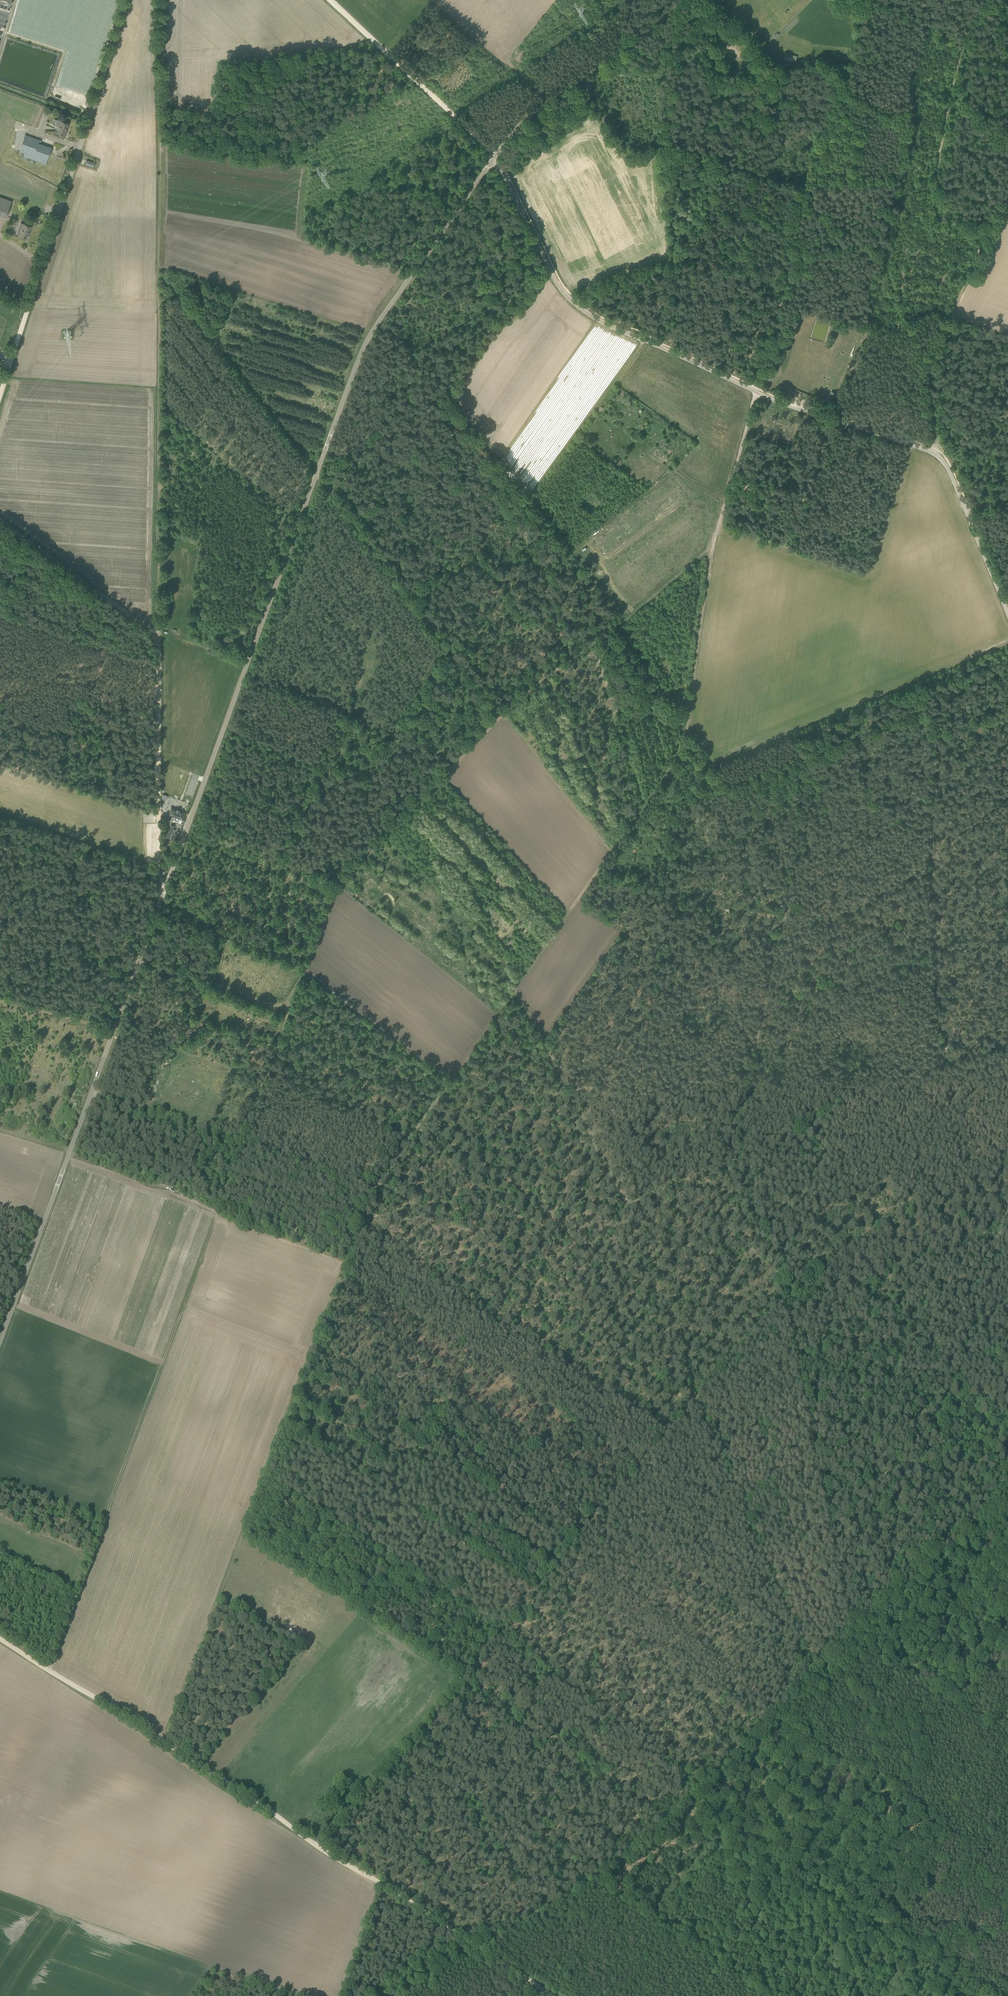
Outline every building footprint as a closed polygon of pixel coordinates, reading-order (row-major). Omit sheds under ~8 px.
[(795,64),(796,59),(797,56),(787,53),(784,61),(795,64)] [(59,125),(57,133),(64,135),(68,123),(60,120),(58,125),(59,125)] [(46,164),(50,153),(52,148),(38,143),(40,140),(25,135),(19,150),(24,153),(23,156),(46,164)] [(12,201),(0,197),(0,215),(6,217),(12,201)] [(31,226),(20,223),(16,234),(20,235),(20,236),(27,238),(31,226)] [(823,395),(821,400),(833,405),(835,399),(823,395)] [(171,808),(169,814),(175,816),(174,819),(169,817),(168,821),(174,823),(175,821),(181,823),(184,812),(179,810),(180,810),(177,809),(176,809),(171,808)]
